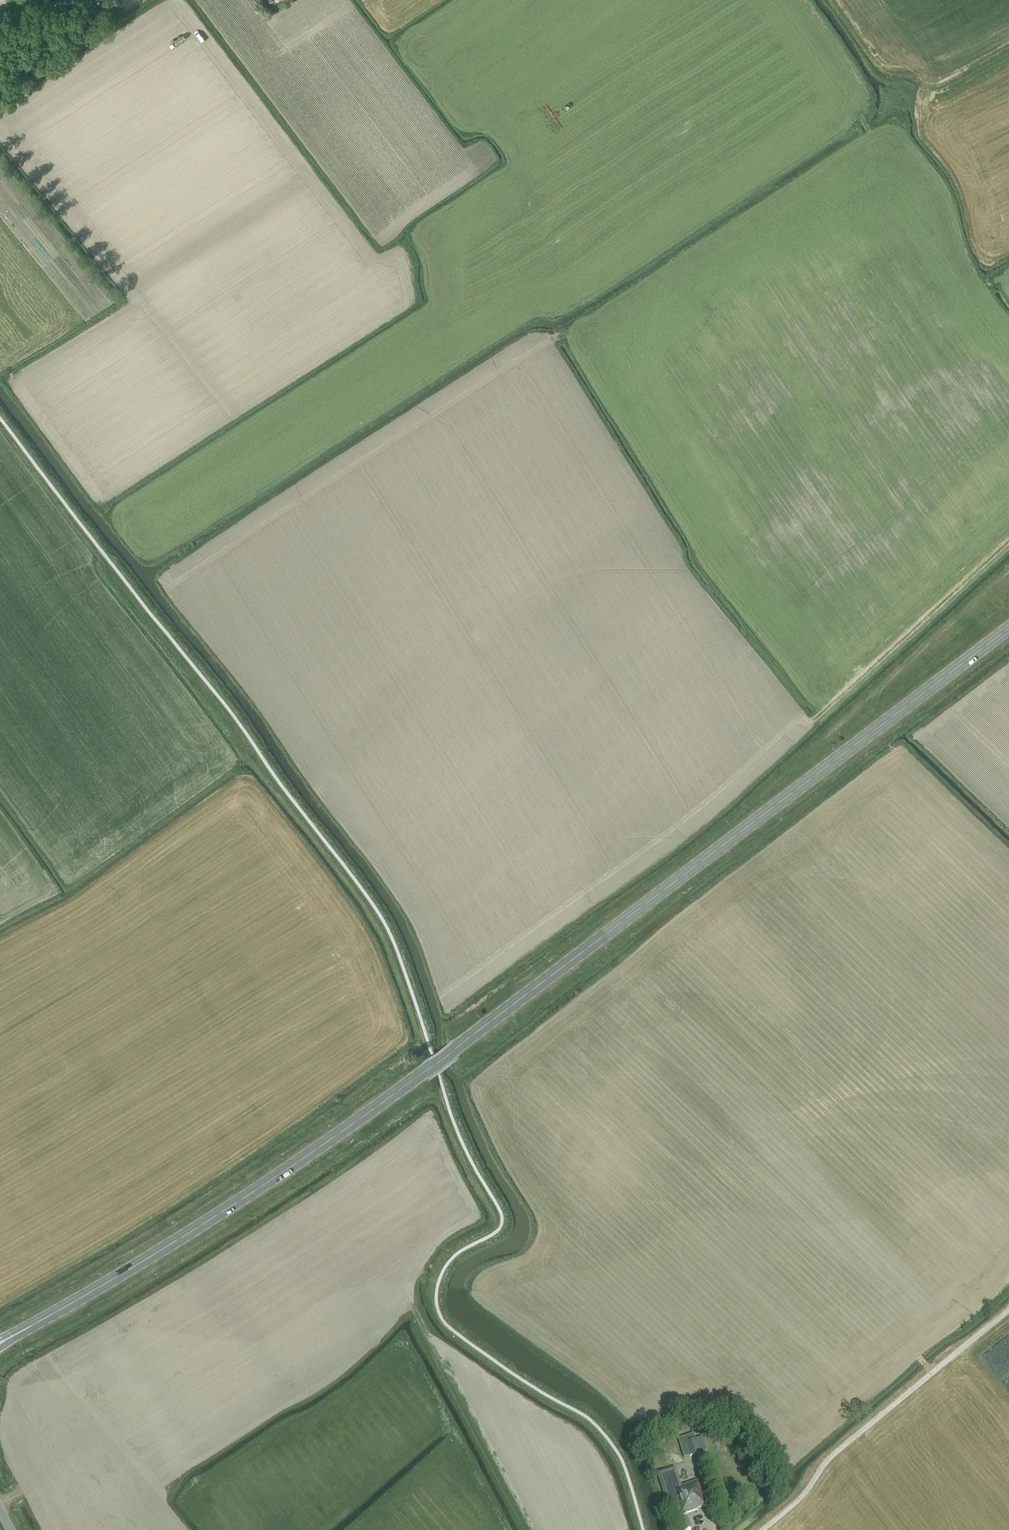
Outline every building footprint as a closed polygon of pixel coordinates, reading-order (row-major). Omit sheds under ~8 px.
[(690,1457),(707,1451),(702,1438),(686,1443),(690,1457)] [(706,1505),(698,1481),(679,1487),(673,1470),(659,1474),(665,1492),(664,1492),(671,1513),(673,1513),(678,1529),(690,1529),(685,1513),(697,1509),(697,1508),(706,1505)]
